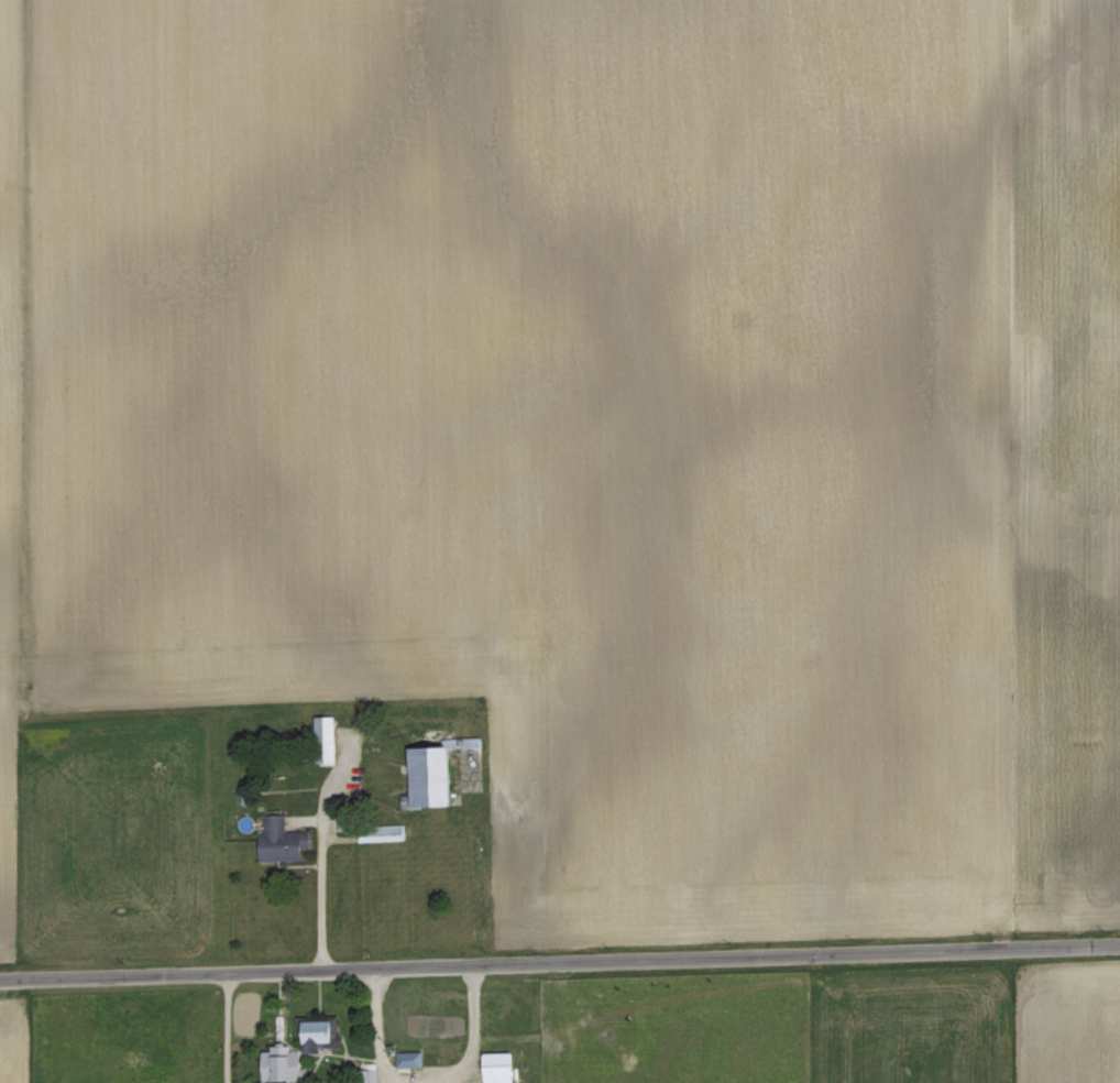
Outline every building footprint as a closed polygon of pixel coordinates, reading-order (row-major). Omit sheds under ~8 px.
[(336,735),(335,714),(316,714),(316,736),(336,735)] [(443,746),(412,746),(412,804),(455,803),(454,737),(443,737),(443,746)] [(286,813),(264,813),(265,830),(260,830),(260,858),(303,858),(303,842),(311,842),(311,829),(287,829),(286,813)] [(485,1052),(487,1082),(516,1082),(515,1051),(485,1052)]
